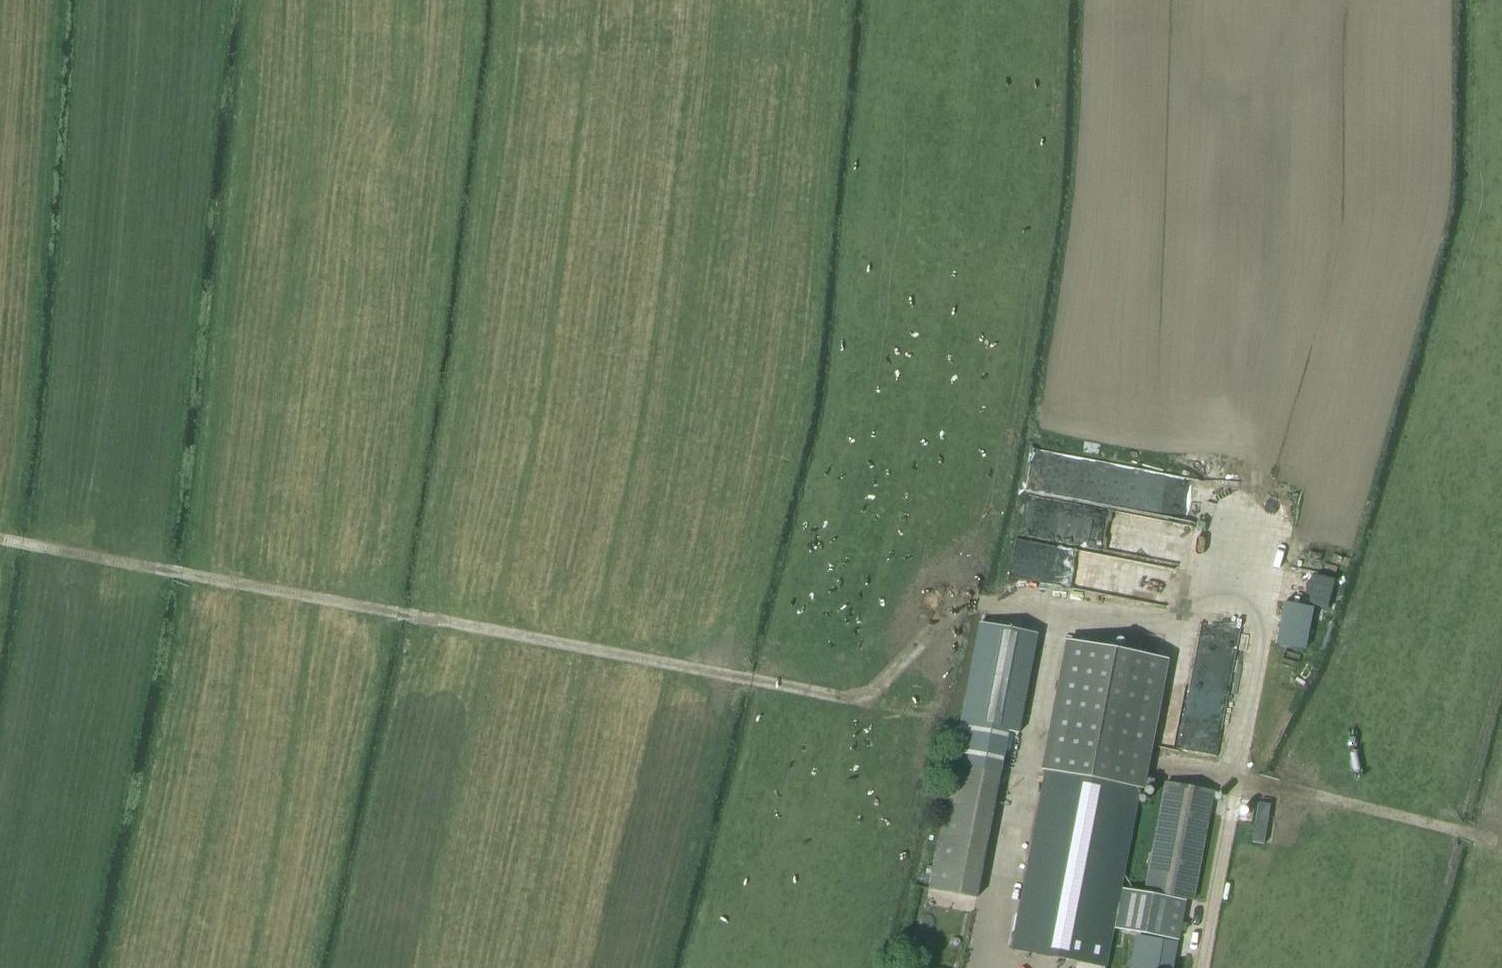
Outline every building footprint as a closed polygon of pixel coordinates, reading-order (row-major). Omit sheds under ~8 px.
[(966,703),(954,766),(1002,775),(1009,734),(1018,735),(1037,635),(981,625),(967,699),(966,703)] [(1106,967),(1107,967),(1114,929),(1179,941),(1187,902),(1122,889),(1141,789),(1145,790),(1170,661),(1067,642),(1042,770),(1047,771),(1013,949),(1082,963),(1081,967),(1105,967),(1106,967)] [(935,865),(982,874),(1002,775),(954,766),(935,865)] [(1194,901),(1215,793),(1167,784),(1146,892),(1194,901)] [(935,865),(931,889),(978,898),(982,874),(935,865)] [(1161,942),(1137,938),(1132,967),(1156,967),(1161,942)]
